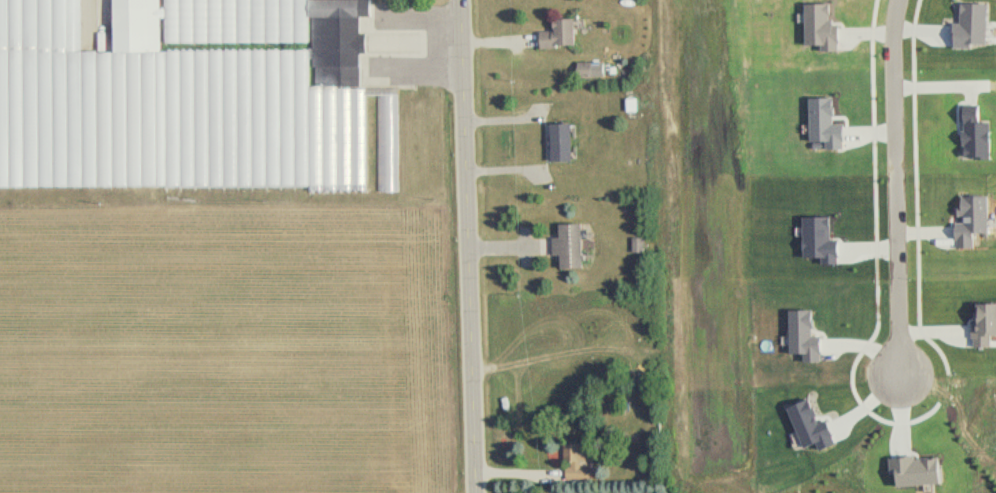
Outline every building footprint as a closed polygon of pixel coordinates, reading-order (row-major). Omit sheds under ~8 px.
[(367,189),(367,96),(379,96),(379,192),(398,192),(398,89),(362,89),(362,17),(370,17),(370,0),(164,0),(164,7),(159,7),(159,0),(112,0),(112,52),(37,52),(37,0),(0,0),(0,188),(367,189)] [(540,31),(540,48),(574,48),(574,19),(552,19),(552,31),(540,31)] [(570,124),(550,124),(550,162),(570,162),(570,124)] [(581,224),(558,224),(558,239),(553,239),(553,258),(559,258),(559,269),(581,269),(581,224)] [(586,444),(564,444),(565,480),(592,480),(592,466),(586,467),(586,444)]
